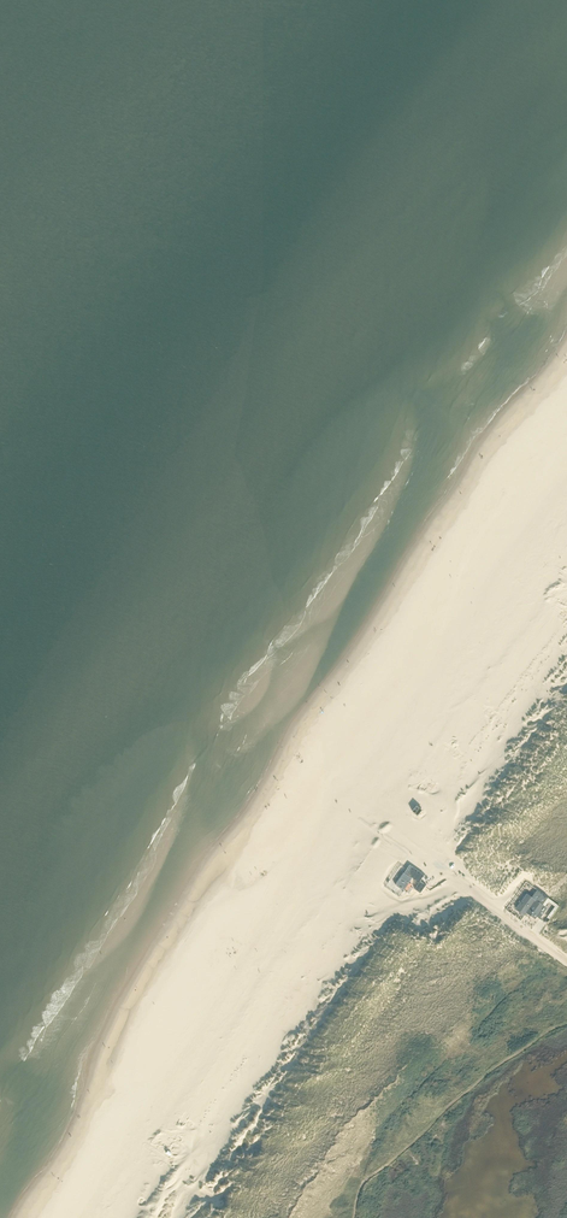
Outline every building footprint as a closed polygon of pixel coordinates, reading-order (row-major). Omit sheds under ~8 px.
[(423,811),(418,807),(413,812),(419,817),(423,811)] [(408,890),(415,881),(421,885),(420,887),(426,892),(431,884),(426,880),(429,875),(415,864),(400,884),(408,890)] [(527,894),(516,909),(525,915),(526,913),(535,919),(537,916),(540,918),(547,908),(543,905),(548,897),(537,890),(532,897),(527,894)]
